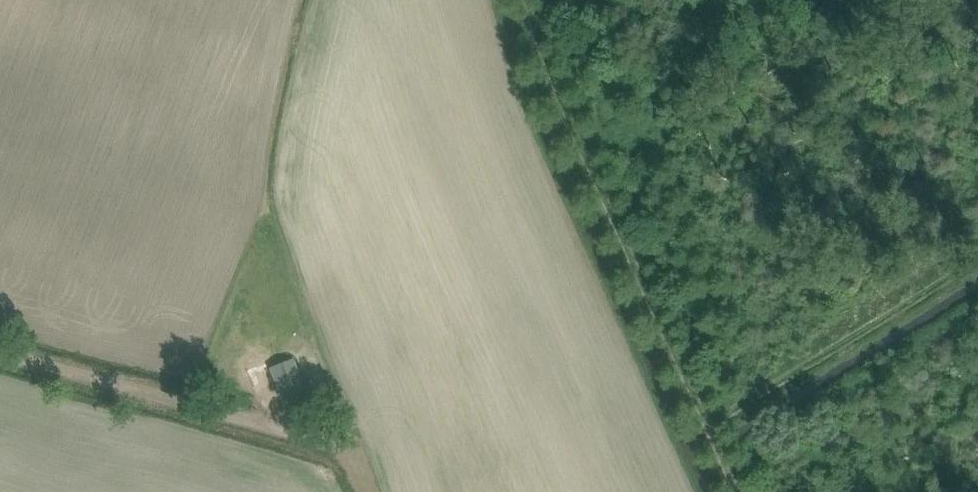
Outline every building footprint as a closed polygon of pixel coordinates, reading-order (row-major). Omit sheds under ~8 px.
[(283,396),(305,387),(294,360),(271,368),(283,396)]
